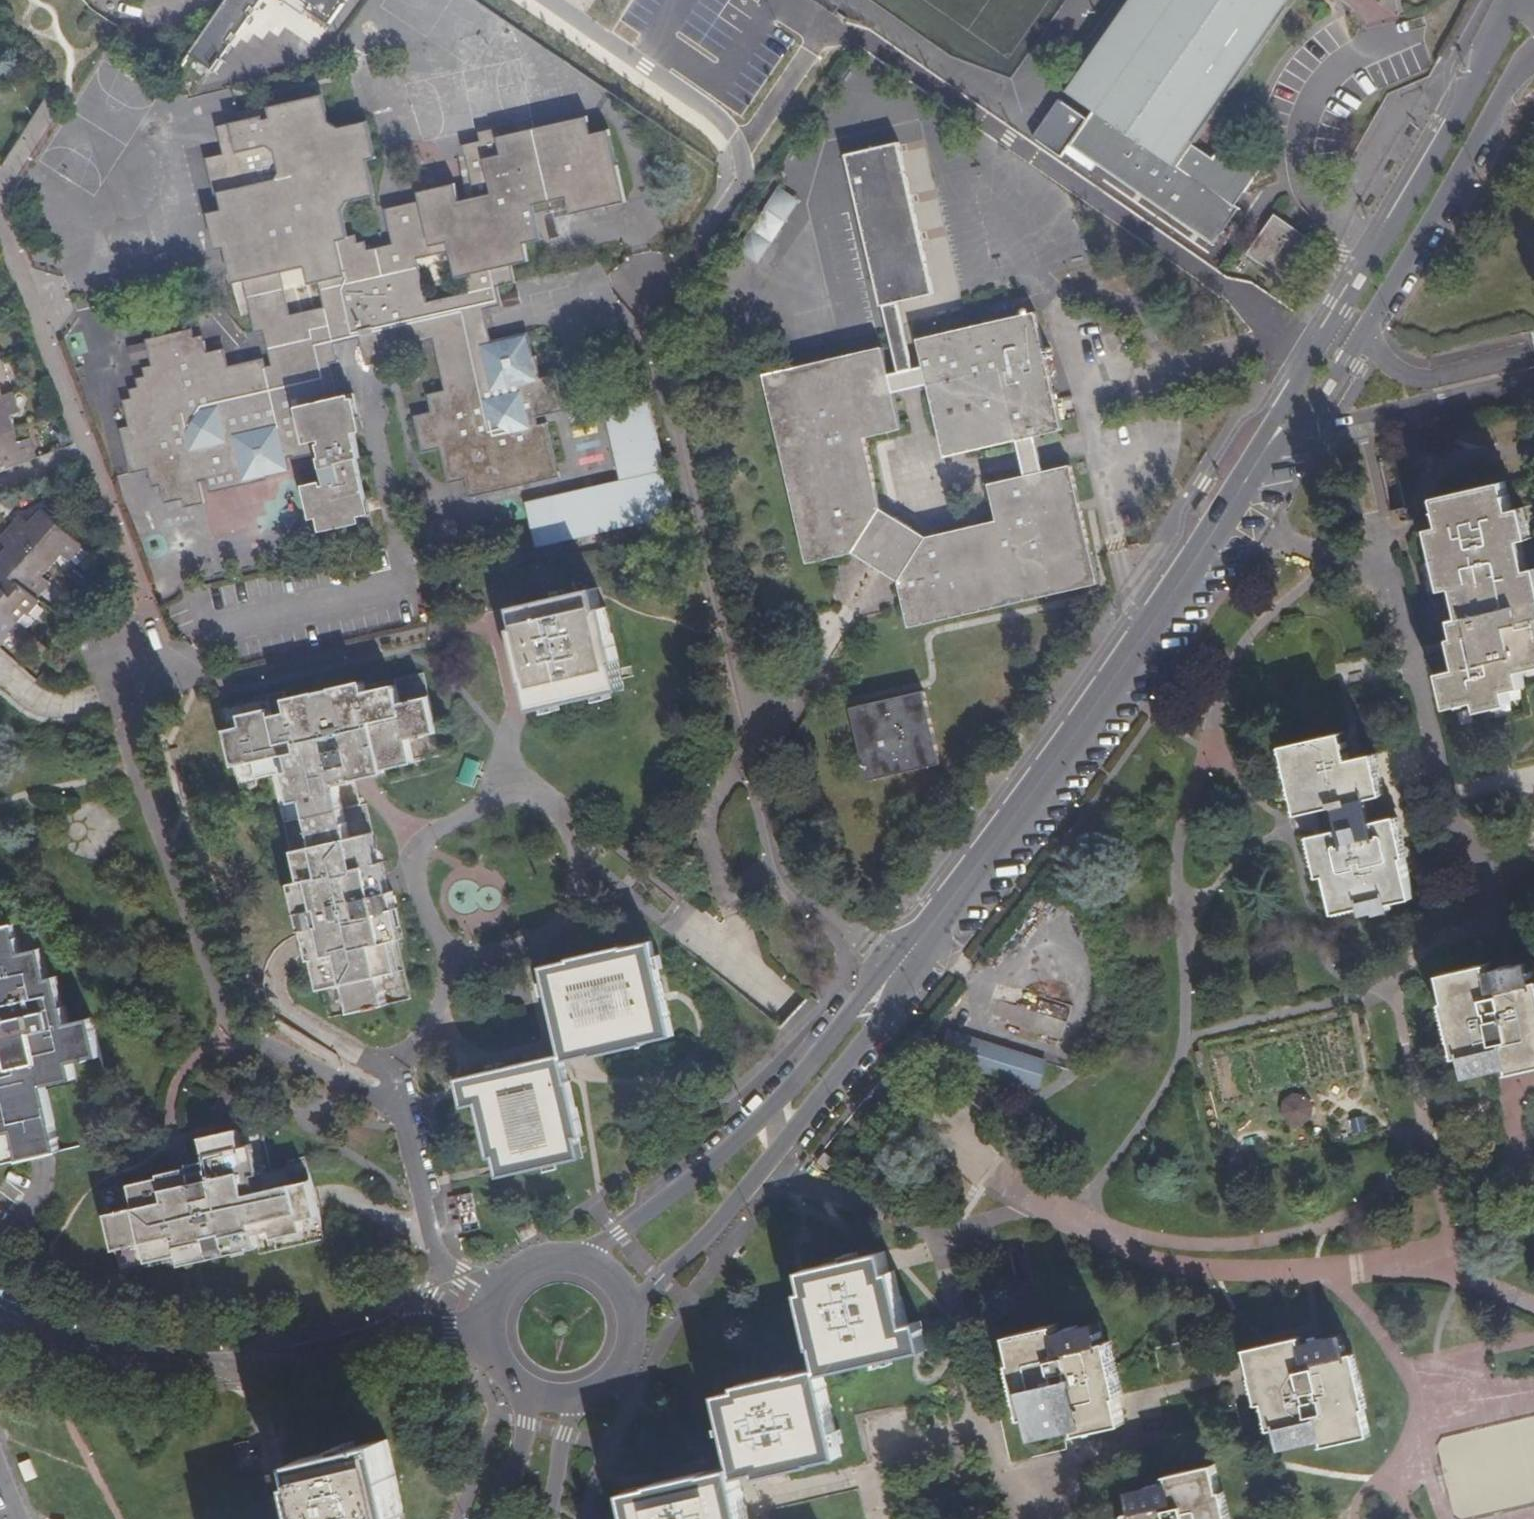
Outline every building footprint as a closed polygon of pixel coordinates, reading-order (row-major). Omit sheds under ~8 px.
[(188,51),(212,68),(260,0),(224,0),(188,51)] [(301,13),(306,7),(328,23),(345,0),(283,0),(301,13)] [(1065,94),(1093,114),(1085,126),(1057,107),(1031,144),(1059,164),(1067,151),(1212,248),(1239,210),(1232,205),(1240,191),(1244,194),(1261,169),(1224,145),(1213,161),(1190,145),(1291,0),(1129,0),(1065,94)] [(540,355),(537,355),(531,331),(495,341),(488,308),(505,305),(501,288),(518,284),(514,263),(532,259),(528,241),(544,238),(538,212),(571,203),(573,212),(628,198),(611,130),(594,133),(590,115),(537,129),(535,119),(481,132),(483,139),(464,145),(478,198),(463,201),(458,185),(421,193),(422,202),(389,210),(396,243),(371,249),(369,240),(360,242),(359,234),(350,236),(345,213),(350,200),(376,195),(367,160),(378,158),(368,122),(342,128),(331,122),(324,96),(271,109),(273,121),(264,123),(263,117),(220,128),(226,156),(208,161),(217,194),(223,193),(228,211),(212,215),(220,249),(227,248),(236,283),(246,281),(259,332),(267,329),(277,368),(270,370),(267,360),(232,368),(228,351),(210,354),(206,337),(196,339),(194,331),(150,342),(156,367),(146,370),(149,378),(139,381),(142,388),(135,390),(137,399),(127,402),(134,429),(125,431),(137,476),(151,472),(157,489),(165,487),(170,504),(186,499),(189,508),(208,502),(202,483),(211,481),(215,494),(294,476),(290,460),(323,451),(331,486),(325,488),(324,481),(306,485),(315,520),(323,519),(326,531),(365,523),(364,515),(375,513),(360,458),(365,457),(358,434),(367,431),(357,394),(341,397),(332,364),(340,362),(336,345),(363,338),(370,365),(387,362),(385,349),(436,337),(448,389),(432,393),(437,410),(419,414),(427,451),(445,448),(454,483),(470,478),(474,495),(564,475),(550,422),(541,423),(538,413),(567,406),(559,375),(545,378),(540,355)] [(926,139),(909,143),(936,284),(953,280),(926,139)] [(879,305),(893,302),(929,294),(893,144),(840,157),(875,306),(879,305)] [(759,261),(802,200),(782,186),(739,247),(759,261)] [(1312,244),(1272,216),(1244,255),(1285,284),(1312,244)] [(893,302),(879,305),(894,375),(909,372),(893,302)] [(1062,432),(1035,313),(916,341),(922,369),(909,372),(894,375),(886,377),(880,350),(760,378),(805,566),(855,556),(898,582),(907,630),(1098,585),(1071,467),(1042,472),(1035,438),(1062,432)] [(654,394),(609,405),(626,480),(531,501),(542,547),(681,514),(654,394)] [(0,399),(0,436),(12,432),(7,418),(14,415),(7,396),(0,399)] [(0,436),(0,474),(32,463),(24,443),(17,445),(12,432),(0,436)] [(1527,528),(1521,498),(1451,515),(1457,544),(1446,546),(1454,587),(1470,584),(1476,613),(1463,614),(1473,664),(1455,667),(1463,703),(1492,697),(1494,703),(1510,700),(1508,689),(1524,687),(1521,667),(1533,664),(1533,527),(1527,528)] [(18,519),(8,530),(49,568),(59,557),(65,563),(65,562),(74,569),(85,557),(77,550),(77,549),(39,513),(26,527),(18,519)] [(3,574),(31,599),(44,585),(39,580),(49,568),(8,530),(0,539),(0,545),(5,550),(0,556),(0,571),(3,574)] [(3,574),(0,577),(0,612),(14,624),(22,614),(25,617),(37,604),(31,599),(3,574)] [(596,590),(518,607),(520,613),(521,622),(517,622),(529,683),(531,682),(537,708),(622,691),(616,664),(612,665),(596,590)] [(513,608),(517,622),(521,622),(520,613),(518,607),(513,608)] [(0,612),(0,643),(7,635),(5,633),(14,624),(0,612)] [(263,780),(264,786),(291,884),(287,885),(295,915),(293,916),(298,934),(302,934),(308,960),(313,959),(314,964),(327,1014),(407,994),(393,940),(398,939),(386,892),(380,893),(372,865),(369,866),(353,807),(350,808),(343,782),(354,779),(365,776),(373,775),(371,768),(433,752),(410,674),(361,686),(362,687),(351,689),(350,682),(295,695),(296,698),(272,704),(271,699),(209,713),(211,718),(206,720),(225,795),(244,790),(242,785),(263,780)] [(531,682),(529,683),(525,683),(531,709),(537,708),(531,682)] [(939,764),(923,690),(850,705),(866,780),(939,764)] [(1345,732),(1338,734),(1344,760),(1351,759),(1345,732)] [(1358,901),(1359,905),(1365,904),(1367,912),(1373,910),(1375,917),(1392,913),(1390,907),(1414,900),(1402,847),(1398,848),(1392,822),(1396,821),(1395,814),(1371,819),(1367,801),(1384,798),(1373,754),(1351,759),(1344,760),(1338,734),(1282,749),(1300,816),(1310,814),(1309,812),(1327,808),(1332,831),(1322,832),(1339,905),(1358,901)] [(4,1165),(62,1151),(48,1089),(78,1082),(74,1064),(102,1057),(89,1013),(70,1018),(67,1006),(62,1007),(53,977),(49,978),(32,916),(0,925),(0,1151),(4,1165)] [(558,1049),(564,1057),(575,1054),(587,1051),(587,1046),(640,1032),(641,1036),(649,1034),(668,1028),(643,933),(623,938),(616,939),(618,946),(565,958),(564,954),(542,960),(536,961),(558,1049)] [(1489,973),(1533,963),(1531,958),(1490,967),(1488,960),(1439,971),(1440,977),(1488,967),(1489,973)] [(1451,1003),(1455,1017),(1451,1018),(1452,1025),(1463,1023),(1467,1043),(1457,1046),(1458,1051),(1468,1049),(1470,1062),(1468,1062),(1470,1070),(1503,1062),(1505,1071),(1506,1075),(1533,1069),(1533,967),(1533,963),(1489,973),(1488,967),(1440,977),(1446,999),(1450,998),(1451,1003)] [(408,1001),(407,994),(327,1014),(329,1020),(408,1001)] [(1455,1017),(1451,1003),(1443,1004),(1455,1061),(1464,1059),(1469,1078),(1505,1071),(1503,1062),(1470,1070),(1468,1062),(1470,1062),(1468,1049),(1458,1051),(1457,1046),(1467,1043),(1463,1023),(1452,1025),(1451,1018),(1455,1017)] [(1047,1068),(948,1037),(940,1062),(1039,1093),(1047,1068)] [(564,1057),(558,1049),(550,1051),(456,1076),(463,1107),(471,1105),(484,1102),(485,1107),(497,1157),(504,1155),(506,1155),(508,1163),(510,1172),(548,1163),(583,1153),(564,1076),(568,1076),(566,1066),(564,1057)] [(1299,1128),(1317,1109),(1297,1089),(1279,1108),(1299,1128)] [(327,1237),(318,1205),(309,1172),(305,1157),(269,1165),(257,1117),(179,1136),(186,1166),(187,1170),(176,1174),(175,1170),(156,1175),(157,1178),(101,1193),(120,1273),(179,1258),(180,1264),(181,1268),(257,1249),(258,1254),(327,1237)] [(501,1174),(510,1172),(508,1163),(506,1155),(504,1155),(497,1157),(501,1174)] [(802,1374),(802,1380),(907,1356),(901,1329),(886,1331),(881,1332),(870,1280),(865,1261),(784,1278),(801,1352),(797,1353),(802,1374)] [(1077,1436),(1125,1426),(1118,1396),(1115,1396),(1111,1377),(1116,1376),(1114,1367),(1108,1369),(1102,1370),(1097,1351),(1103,1349),(1109,1348),(1107,1341),(1098,1343),(1095,1333),(1100,1332),(1098,1324),(1054,1334),(1052,1327),(996,1339),(1003,1368),(1007,1368),(1015,1366),(1020,1392),(1012,1394),(1010,1394),(1013,1402),(1021,1400),(1025,1418),(1025,1420),(1030,1419),(1036,1439),(1076,1430),(1077,1436)] [(1325,1445),(1372,1435),(1366,1405),(1362,1405),(1358,1386),(1363,1385),(1361,1376),(1355,1378),(1349,1379),(1344,1359),(1351,1358),(1356,1357),(1354,1350),(1345,1352),(1342,1342),(1347,1341),(1346,1333),(1301,1343),(1299,1336),(1244,1348),(1250,1377),(1254,1377),(1262,1375),(1268,1401),(1260,1403),(1258,1403),(1260,1411),(1268,1409),(1272,1427),(1272,1429),(1278,1428),(1283,1448),(1323,1439),(1325,1445)] [(802,1380),(802,1374),(796,1375),(771,1381),(773,1387),(695,1403),(702,1434),(710,1472),(712,1480),(732,1476),(788,1463),(790,1469),(821,1463),(802,1380)] [(1262,1375),(1254,1377),(1260,1403),(1268,1401),(1262,1375)] [(1511,1426),(1469,1444),(1502,1442),(1476,1453),(1478,1484),(1464,1450),(1466,1480),(1451,1486),(1453,1516),(1474,1507),(1497,1506),(1496,1492),(1530,1479),(1533,1478),(1533,1425),(1511,1426)] [(287,1518),(297,1518),(289,1485),(294,1483),(289,1462),(356,1448),(356,1443),(274,1460),(287,1518)] [(297,1518),(372,1518),(356,1448),(289,1462),(294,1483),(289,1485),(297,1518)] [(1223,1518),(1222,1512),(1218,1512),(1214,1492),(1217,1491),(1211,1465),(1165,1475),(1166,1481),(1124,1490),(1125,1500),(1120,1501),(1121,1509),(1127,1508),(1128,1518),(1221,1518),(1223,1518)] [(710,1472),(617,1491),(603,1494),(608,1518),(720,1518),(712,1480),(710,1472)] [(1223,1490),(1217,1491),(1214,1492),(1218,1512),(1222,1512),(1223,1518),(1221,1518),(1228,1518),(1223,1490)]
